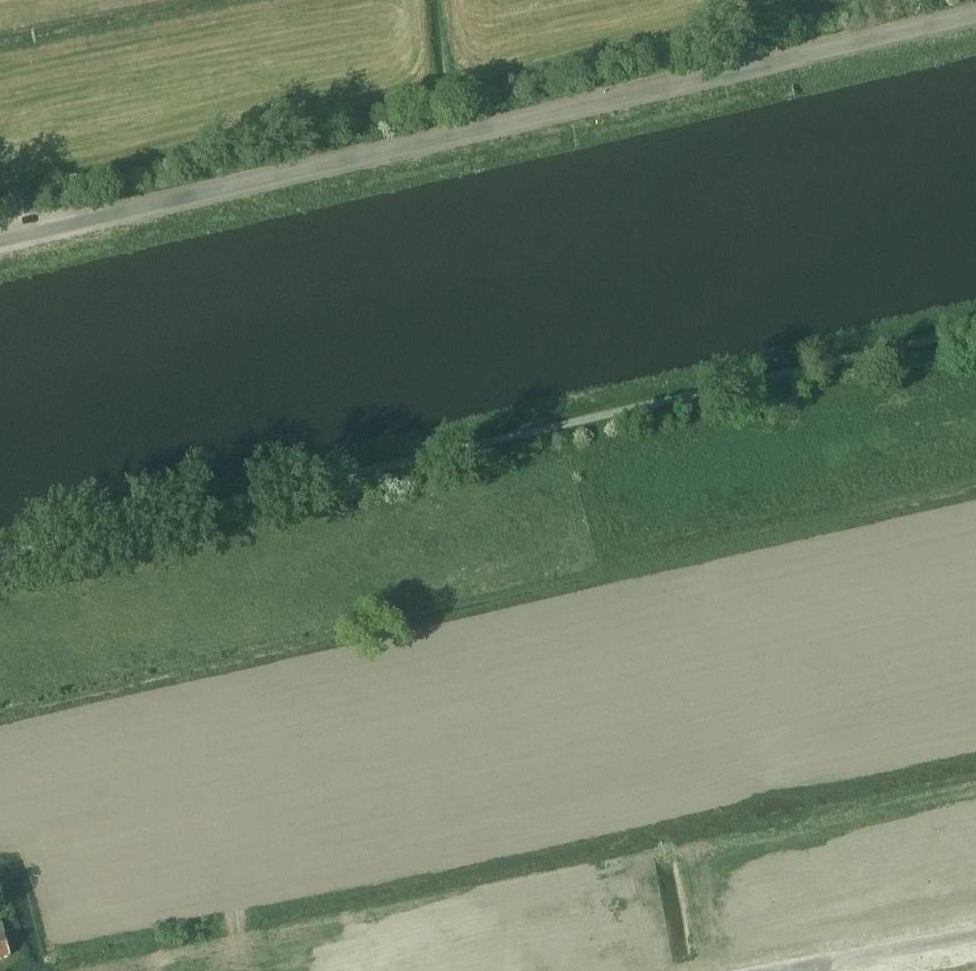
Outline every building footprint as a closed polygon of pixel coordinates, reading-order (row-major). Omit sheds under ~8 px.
[(10,955),(1,923),(1,924),(0,924),(0,959),(10,955)]
